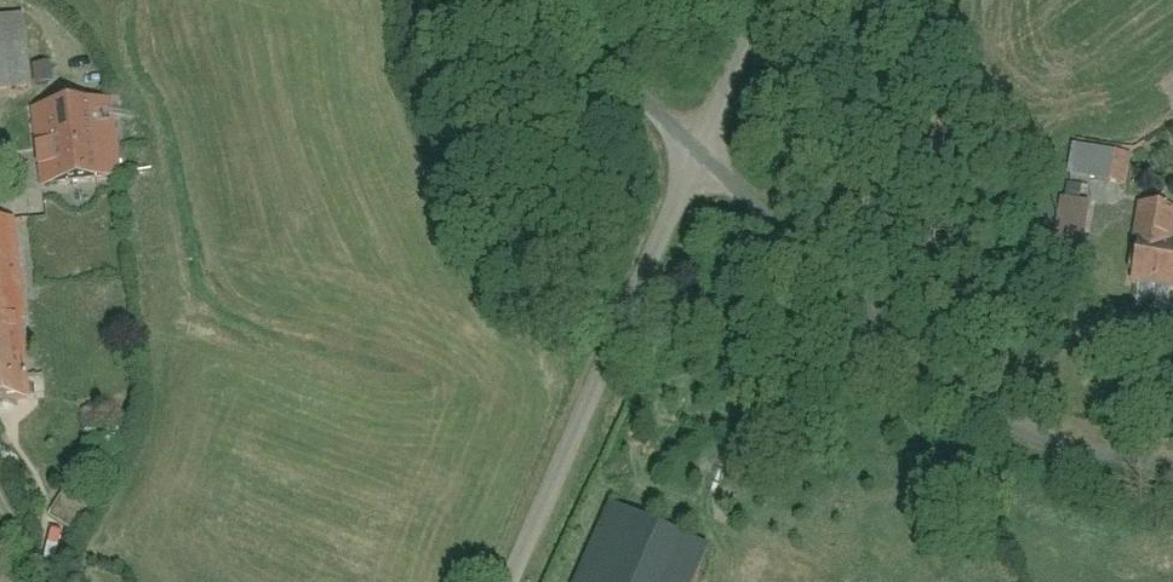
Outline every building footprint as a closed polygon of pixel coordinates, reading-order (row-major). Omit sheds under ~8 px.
[(0,18),(0,91),(26,88),(19,16),(0,18)] [(119,178),(110,101),(27,110),(36,187),(119,178)] [(1072,149),(1068,177),(1125,187),(1129,158),(1072,149)] [(1140,206),(1126,284),(1172,292),(1172,238),(1167,237),(1172,211),(1140,206)] [(13,223),(0,224),(0,404),(31,401),(13,223)] [(606,508),(573,581),(695,581),(708,554),(606,508)]
